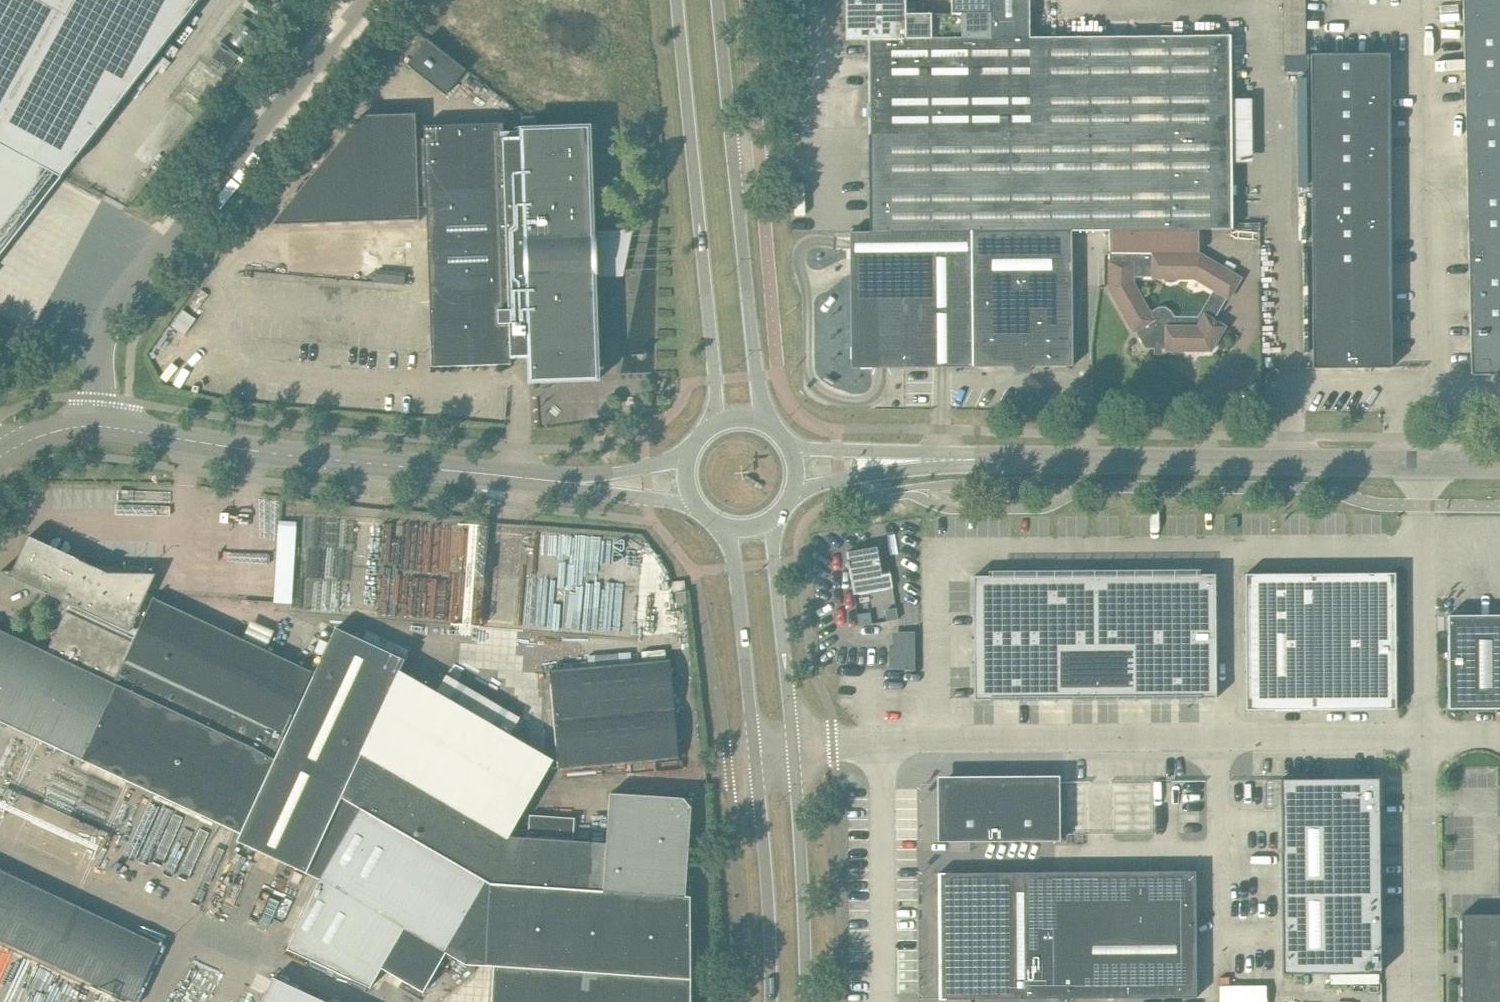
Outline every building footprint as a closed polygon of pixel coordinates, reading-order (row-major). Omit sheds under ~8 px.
[(61,178),(200,0),(0,0),(0,146),(61,178)] [(906,0),(847,0),(847,40),(868,39),(1030,38),(1030,0),(951,0),(951,14),(906,15),(906,0)] [(1305,0),(1283,0),(1284,55),(1306,55),(1305,0)] [(1463,15),(1499,14),(1499,0),(1463,0),(1463,15)] [(1463,15),(1464,55),(1499,54),(1499,14),(1463,15)] [(1071,231),(1153,230),(1149,36),(1030,38),(1030,86),(1030,135),(869,136),(870,232),(971,232),(1071,231)] [(1230,36),(1149,36),(1153,230),(1232,229),(1230,36)] [(869,88),(1030,86),(1030,38),(868,39),(869,88)] [(447,95),(466,72),(428,39),(408,63),(447,95)] [(237,58),(220,46),(212,57),(229,69),(237,58)] [(1392,368),(1389,54),(1311,54),(1313,368),(1392,368)] [(1465,95),(1499,94),(1499,54),(1464,55),(1465,95)] [(1030,86),(869,88),(869,136),(1030,135),(1030,86)] [(1466,135),(1499,134),(1499,94),(1465,95),(1466,135)] [(529,357),(530,379),(530,383),(599,379),(598,359),(590,126),(540,128),(537,126),(521,126),(521,140),(503,141),(503,124),(424,126),(424,139),(417,139),(416,114),(361,116),(295,196),(295,225),(419,221),(419,207),(427,207),(432,367),(511,364),(511,358),(529,357)] [(1467,175),(1499,174),(1499,134),(1466,135),(1467,175)] [(1468,215),(1499,214),(1499,174),(1467,175),(1468,215)] [(1499,254),(1499,214),(1468,215),(1469,255),(1499,254)] [(971,232),(870,232),(850,233),(851,368),(973,367),(1012,367),(1016,373),(1028,373),(1033,366),(1072,366),(1071,231),(971,232)] [(1213,320),(1226,298),(1228,299),(1240,278),(1200,255),(1173,254),(1152,255),(1152,263),(1132,263),(1132,262),(1108,262),(1108,290),(1133,332),(1135,331),(1145,349),(1166,348),(1166,351),(1211,351),(1225,327),(1213,320)] [(1470,295),(1499,294),(1499,254),(1469,255),(1470,295)] [(1471,375),(1499,374),(1499,294),(1470,295),(1471,375)] [(182,345),(178,361),(199,366),(203,350),(182,345)] [(1015,488),(1000,488),(1000,499),(1015,500),(1015,488)] [(294,603),(297,520),(278,520),(275,602),(294,603)] [(241,833),(237,840),(306,872),(340,796),(340,795),(360,754),(396,678),(398,675),(405,660),(336,628),(314,674),(146,595),(156,574),(107,573),(28,536),(12,572),(0,572),(10,576),(69,603),(47,651),(0,630),(0,721),(241,833)] [(878,564),(875,549),(848,554),(847,552),(846,553),(848,561),(846,562),(847,569),(849,568),(853,595),(893,587),(888,562),(878,564)] [(1396,709),(1395,573),(1320,574),(1321,710),(1396,709)] [(1055,631),(1055,635),(1134,634),(1214,633),(1213,574),(1054,576),(1055,631)] [(1321,710),(1320,574),(1245,574),(1246,711),(1321,710)] [(973,577),(974,636),(1055,635),(1055,631),(1054,576),(973,577)] [(673,591),(685,590),(684,581),(672,582),(673,591)] [(677,604),(686,603),(685,591),(676,592),(677,604)] [(546,613),(545,602),(529,603),(530,614),(546,613)] [(898,620),(896,608),(885,610),(887,621),(898,620)] [(1499,709),(1499,615),(1448,616),(1448,628),(1449,709),(1499,709)] [(247,634),(269,643),(274,630),(253,621),(247,634)] [(889,668),(916,670),(915,632),(899,632),(899,648),(889,648),(889,668)] [(1214,633),(1134,634),(1136,698),(1215,697),(1214,633)] [(1057,699),(1136,698),(1134,634),(1055,635),(1055,639),(1057,699)] [(1055,635),(974,636),(975,700),(1057,699),(1055,639),(1055,635)] [(670,661),(549,672),(557,769),(659,760),(679,758),(670,661)] [(689,897),(685,896),(691,799),(666,797),(611,794),(606,843),(574,841),(575,817),(530,815),(529,837),(513,836),(509,836),(360,754),(340,795),(340,796),(306,872),(319,879),(287,950),(323,966),(369,988),(380,968),(421,993),(445,952),(465,964),(493,965),(491,995),(491,1001),(689,1001),(689,897)] [(1280,780),(1285,974),(1381,973),(1379,806),(1383,806),(1383,805),(1378,805),(1378,779),(1337,780),(1337,775),(1336,775),(1336,779),(1280,780)] [(1056,777),(1056,783),(1030,783),(1030,782),(1016,782),(1016,783),(943,784),(944,840),(937,840),(937,842),(1059,842),(1059,777),(1056,777)] [(134,1001),(161,945),(0,869),(0,938),(134,1001)] [(1196,999),(1195,872),(937,874),(937,876),(939,876),(939,893),(938,893),(938,922),(939,922),(940,998),(938,998),(938,1000),(1196,999)] [(1461,915),(1461,1001),(1499,1001),(1499,915),(1461,915)] [(273,977),(261,1001),(327,1001),(273,977)]
